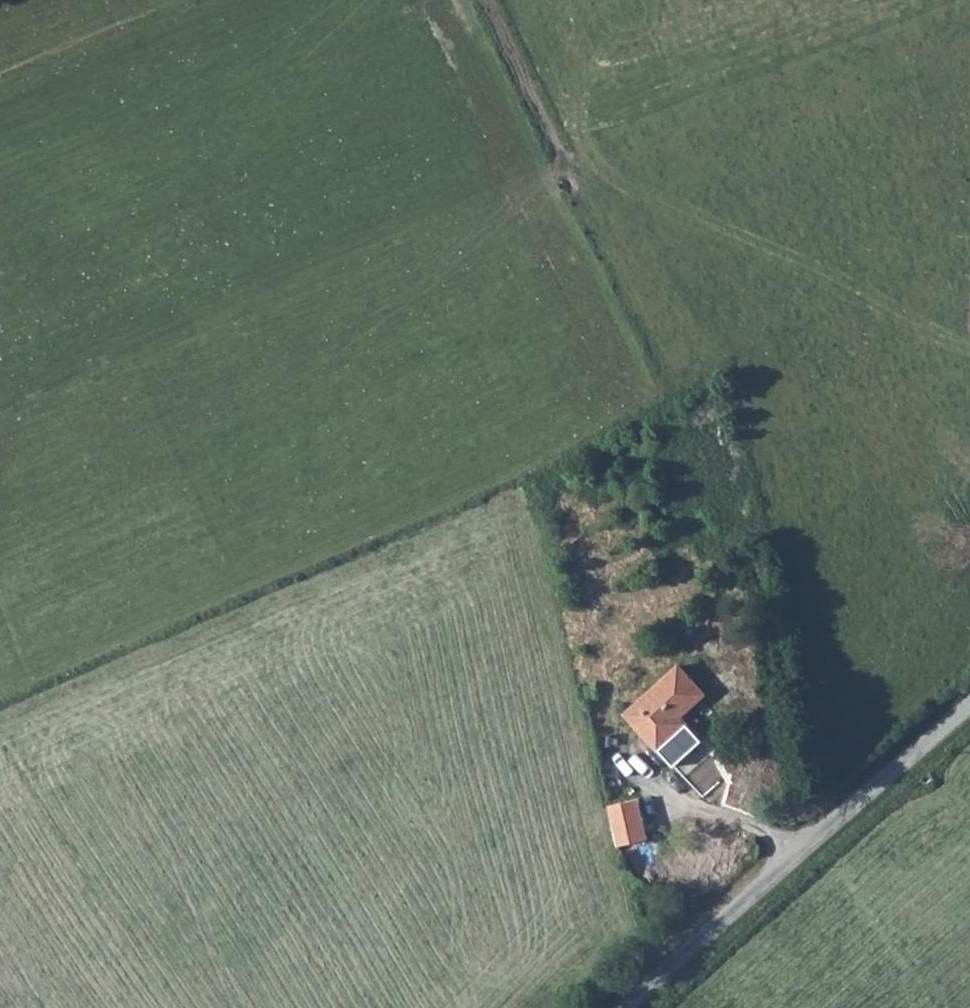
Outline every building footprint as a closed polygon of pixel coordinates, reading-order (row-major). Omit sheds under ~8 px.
[(611,709),(644,744),(664,724),(657,717),(664,711),(691,686),(665,661),(611,709)] [(657,717),(664,724),(671,718),(664,711),(657,717)]
